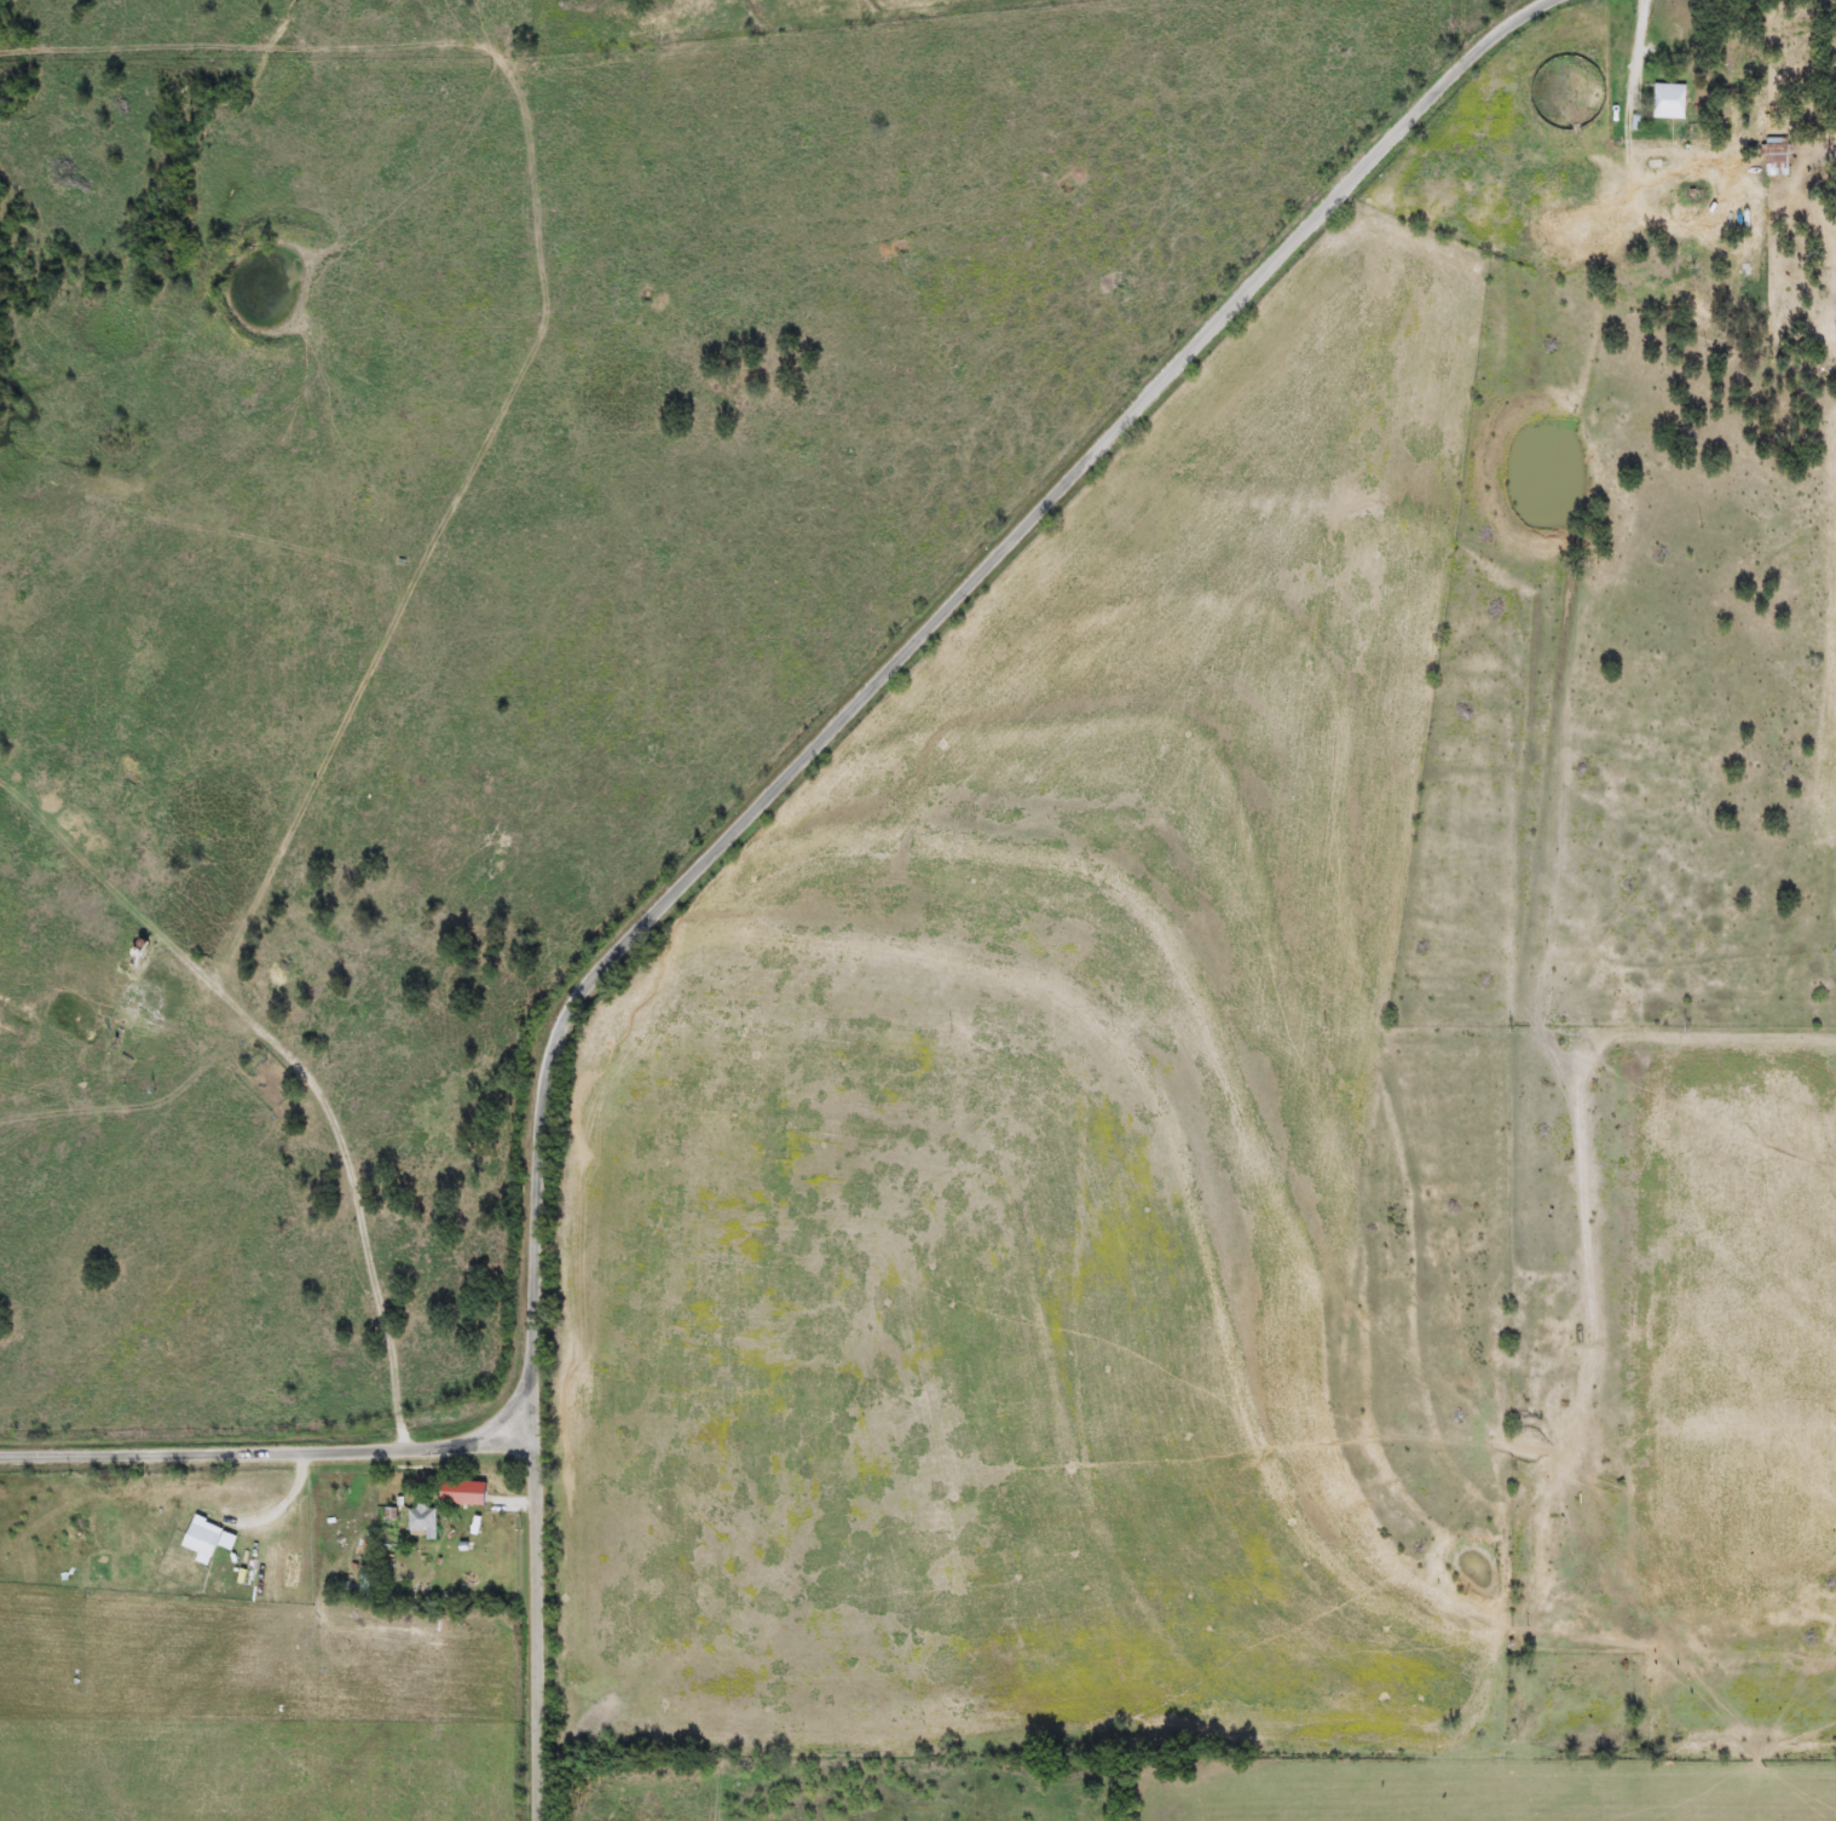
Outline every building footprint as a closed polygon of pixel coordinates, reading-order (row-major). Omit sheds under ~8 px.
[(1681,117),(1649,117),(1649,87),(1681,87),(1681,117)] [(1791,138),(1791,177),(1763,177),(1763,138),(1791,138)] [(411,1539),(411,1505),(438,1505),(438,1539),(411,1539)] [(185,1550),(192,1526),(225,1537),(216,1560),(185,1550)]
